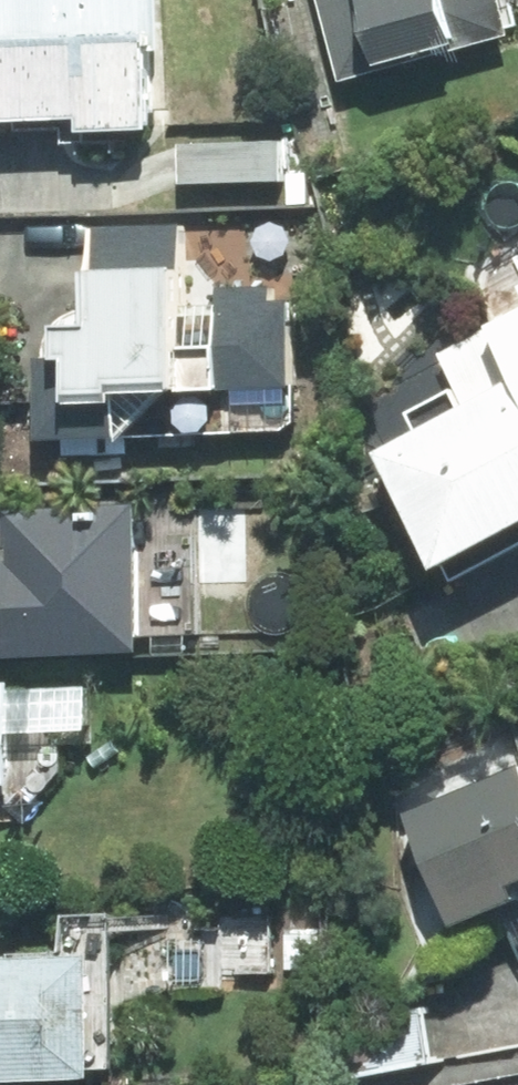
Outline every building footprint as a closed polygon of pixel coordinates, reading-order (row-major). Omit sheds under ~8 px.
[(88,115),(88,129),(164,126),(159,0),(0,0),(0,118),(88,115)] [(352,93),(517,43),(517,16),(513,0),(325,0),(352,93)] [(293,141),(190,137),(189,181),(291,185),(293,141)] [(199,222),(106,218),(102,320),(74,319),(73,358),(88,359),(86,389),(144,391),(144,378),(312,385),(316,280),(197,275),(199,222)] [(399,444),(469,577),(517,551),(517,316),(448,353),(475,404),(399,444)] [(144,503),(7,507),(7,530),(0,530),(0,652),(148,648),(144,503)] [(17,783),(16,710),(0,710),(0,783),(17,783)] [(424,803),(467,913),(517,894),(517,768),(424,803)] [(0,955),(0,1078),(121,1076),(119,953),(0,955)]
